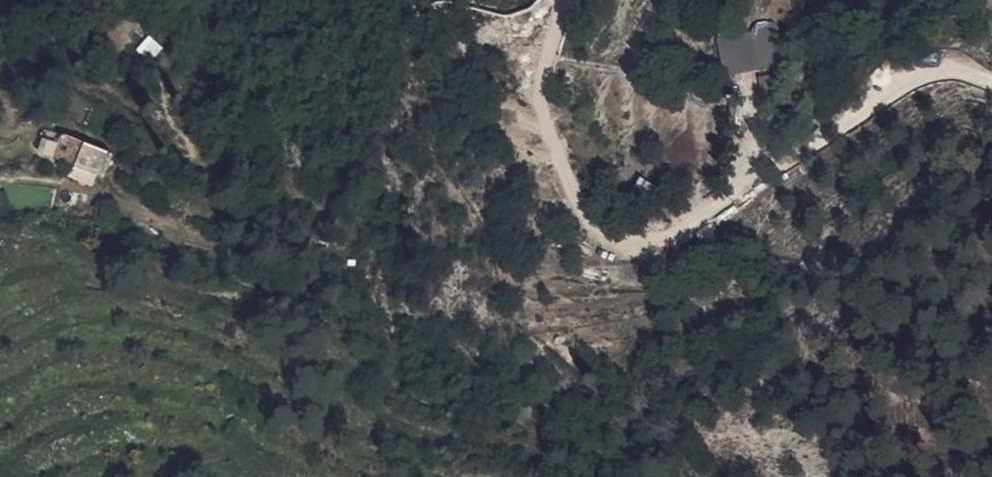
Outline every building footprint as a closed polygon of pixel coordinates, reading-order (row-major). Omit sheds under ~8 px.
[(722,74),(779,68),(774,20),(755,22),(756,34),(718,38),(722,74)] [(152,60),(162,47),(147,35),(136,48),(152,60)] [(43,123),(33,141),(67,159),(78,140),(43,123)] [(87,170),(98,150),(78,140),(67,159),(87,170)] [(101,177),(111,157),(98,150),(87,170),(101,177)]
